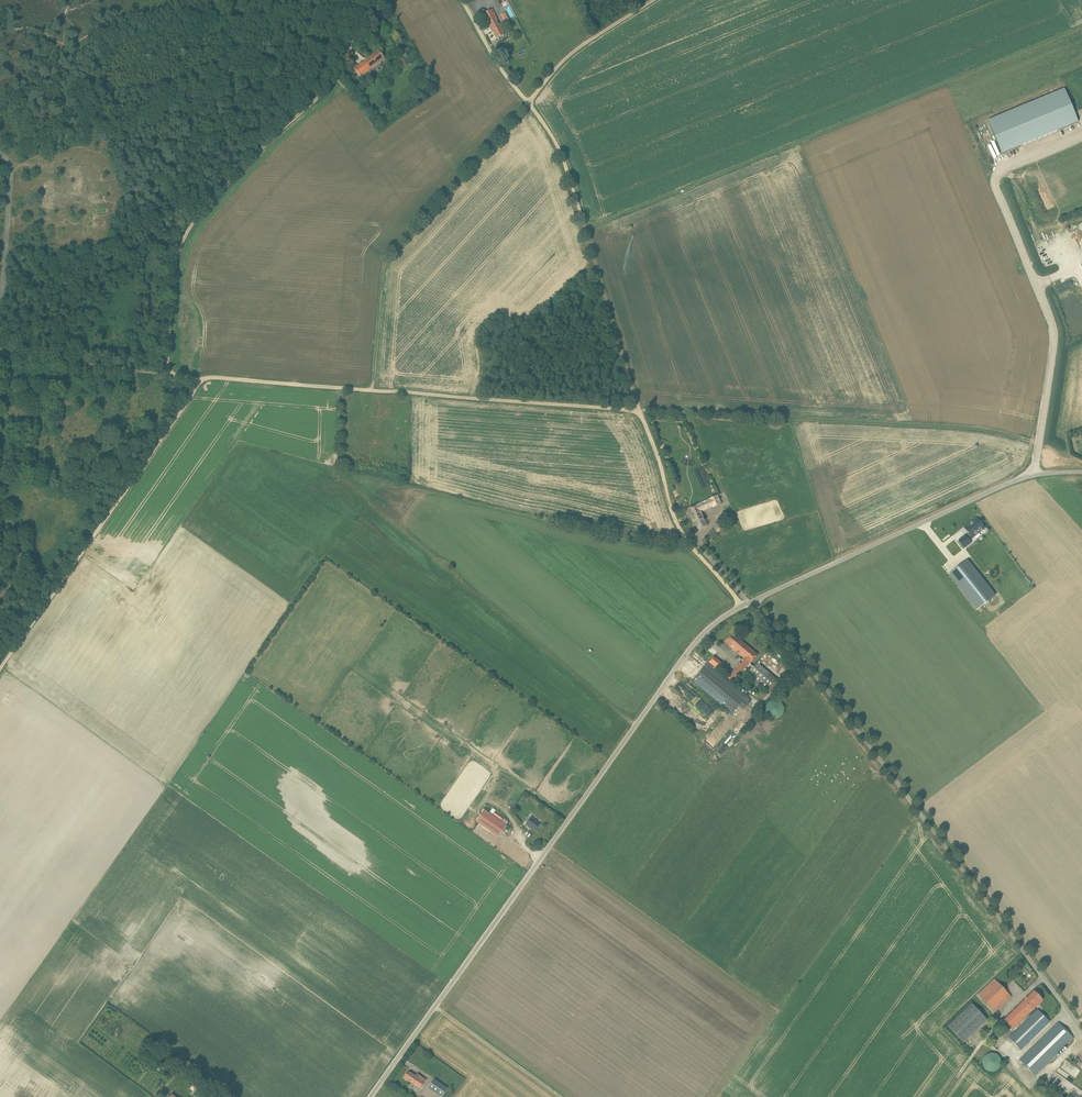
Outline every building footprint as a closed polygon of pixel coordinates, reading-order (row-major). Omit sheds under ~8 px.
[(492,10),(483,14),(493,32),(497,38),(504,34),(501,28),(502,28),(492,10)] [(505,13),(501,15),(506,23),(510,22),(505,13)] [(342,31),(345,35),(350,32),(347,27),(342,31)] [(385,60),(378,50),(351,71),(358,80),(385,60)] [(1077,122),(1064,90),(988,121),(1002,154),(1077,122)] [(1057,289),(1072,285),(1070,280),(1056,284),(1057,289)] [(688,509),(694,522),(695,525),(696,524),(698,529),(707,526),(701,511),(710,507),(711,509),(722,504),(718,496),(688,509)] [(965,533),(977,524),(969,514),(957,524),(963,531),(959,534),(958,532),(952,537),(957,543),(963,538),(960,535),(964,531),(965,533)] [(961,558),(943,573),(972,608),(990,593),(961,558)] [(707,663),(693,680),(732,713),(740,705),(744,709),(752,700),(717,671),(719,669),(728,677),(727,677),(733,683),(750,663),(750,664),(758,655),(741,640),(732,633),(725,642),(729,645),(728,645),(744,658),(732,672),(714,656),(709,662),(708,664),(707,663)] [(778,661),(781,656),(776,651),(772,656),(778,661)] [(778,681),(757,663),(753,667),(747,675),(768,693),(778,681)] [(779,719),(787,708),(779,702),(777,704),(772,699),(765,709),(779,719)] [(704,702),(699,708),(707,715),(712,709),(704,702)] [(476,821),(499,837),(508,825),(484,809),(476,821)] [(526,825),(535,831),(541,824),(532,817),(526,825)] [(995,979),(979,995),(995,1012),(1012,997),(995,979)] [(1034,990),(1003,1021),(1012,1030),(1028,1014),(1031,1016),(1009,1038),(1022,1050),(1050,1021),(1038,1010),(1037,1011),(1035,1008),(1043,1000),(1034,990)] [(963,1042),(987,1020),(972,1004),(948,1026),(963,1042)] [(1059,1022),(1020,1060),(1035,1075),(1074,1037),(1059,1022)] [(152,1057),(157,1061),(161,1057),(156,1053),(152,1057)] [(1001,1065),(1001,1062),(1001,1059),(1000,1057),(997,1054),(995,1053),(992,1053),(989,1053),(986,1054),(984,1057),(983,1059),(982,1062),(983,1065),(984,1068),(986,1070),(989,1071),(992,1072),(995,1071),(997,1070),(1000,1068),(1001,1065)] [(409,1071),(404,1077),(421,1088),(426,1080),(417,1074),(416,1076),(409,1071)] [(448,1088),(434,1078),(428,1088),(442,1096),(448,1088)]
